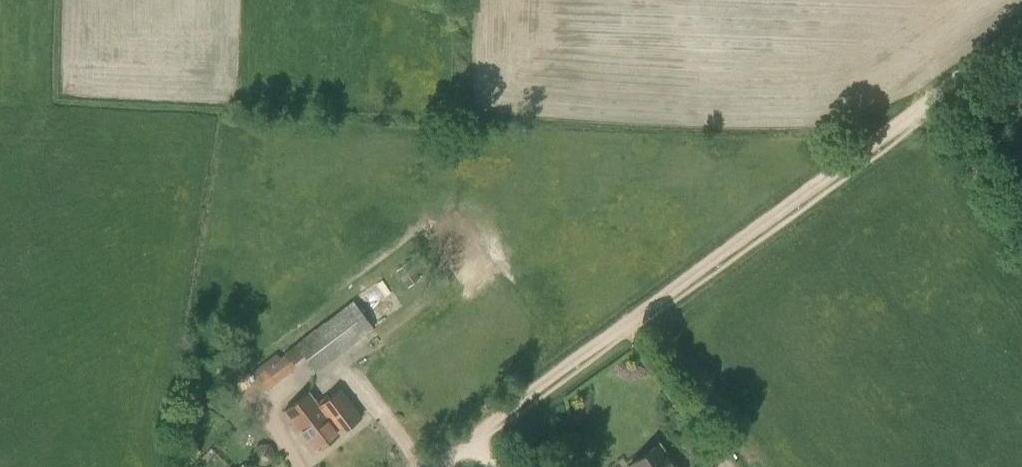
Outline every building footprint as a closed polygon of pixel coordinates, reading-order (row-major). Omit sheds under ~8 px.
[(407,263),(397,271),(409,286),(419,278),(407,263)] [(373,330),(365,319),(352,302),(298,342),(284,353),(284,354),(279,357),(256,375),(254,376),(267,390),(305,361),(315,373),(367,334),(373,330)] [(318,406),(316,404),(311,407),(318,416),(321,414),(331,428),(334,425),(340,433),(360,418),(339,390),(318,406)] [(311,407),(316,404),(308,392),(284,411),(293,423),(291,425),(313,454),(340,433),(334,425),(331,428),(321,414),(318,416),(311,407)] [(658,444),(628,466),(675,466),(658,444)]
